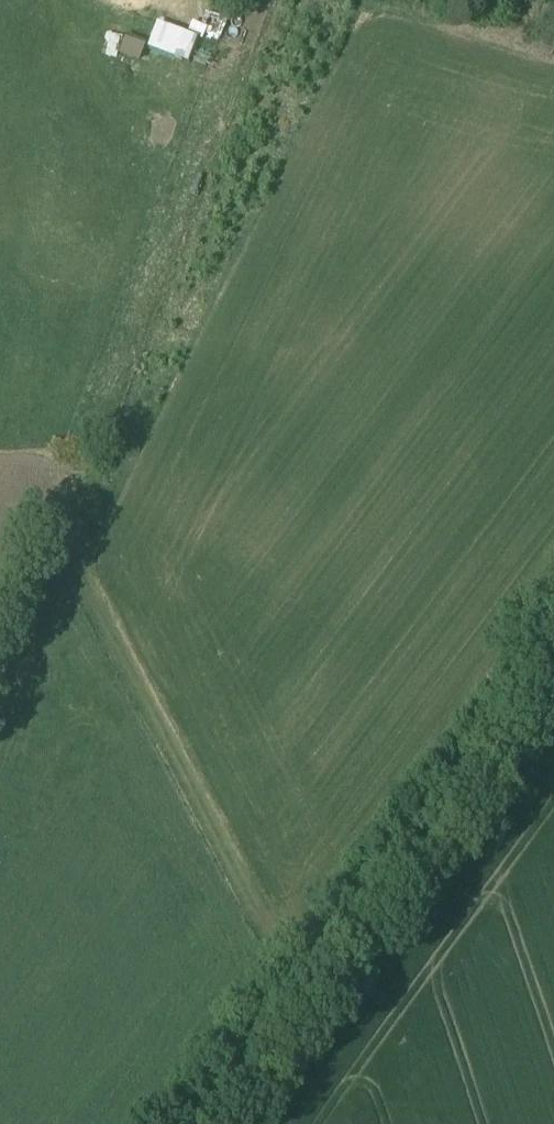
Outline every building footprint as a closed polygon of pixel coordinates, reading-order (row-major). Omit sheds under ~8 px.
[(214,56),(190,48),(194,39),(154,25),(144,52),(207,75),(214,56)] [(137,65),(143,49),(122,41),(116,57),(137,65)]
